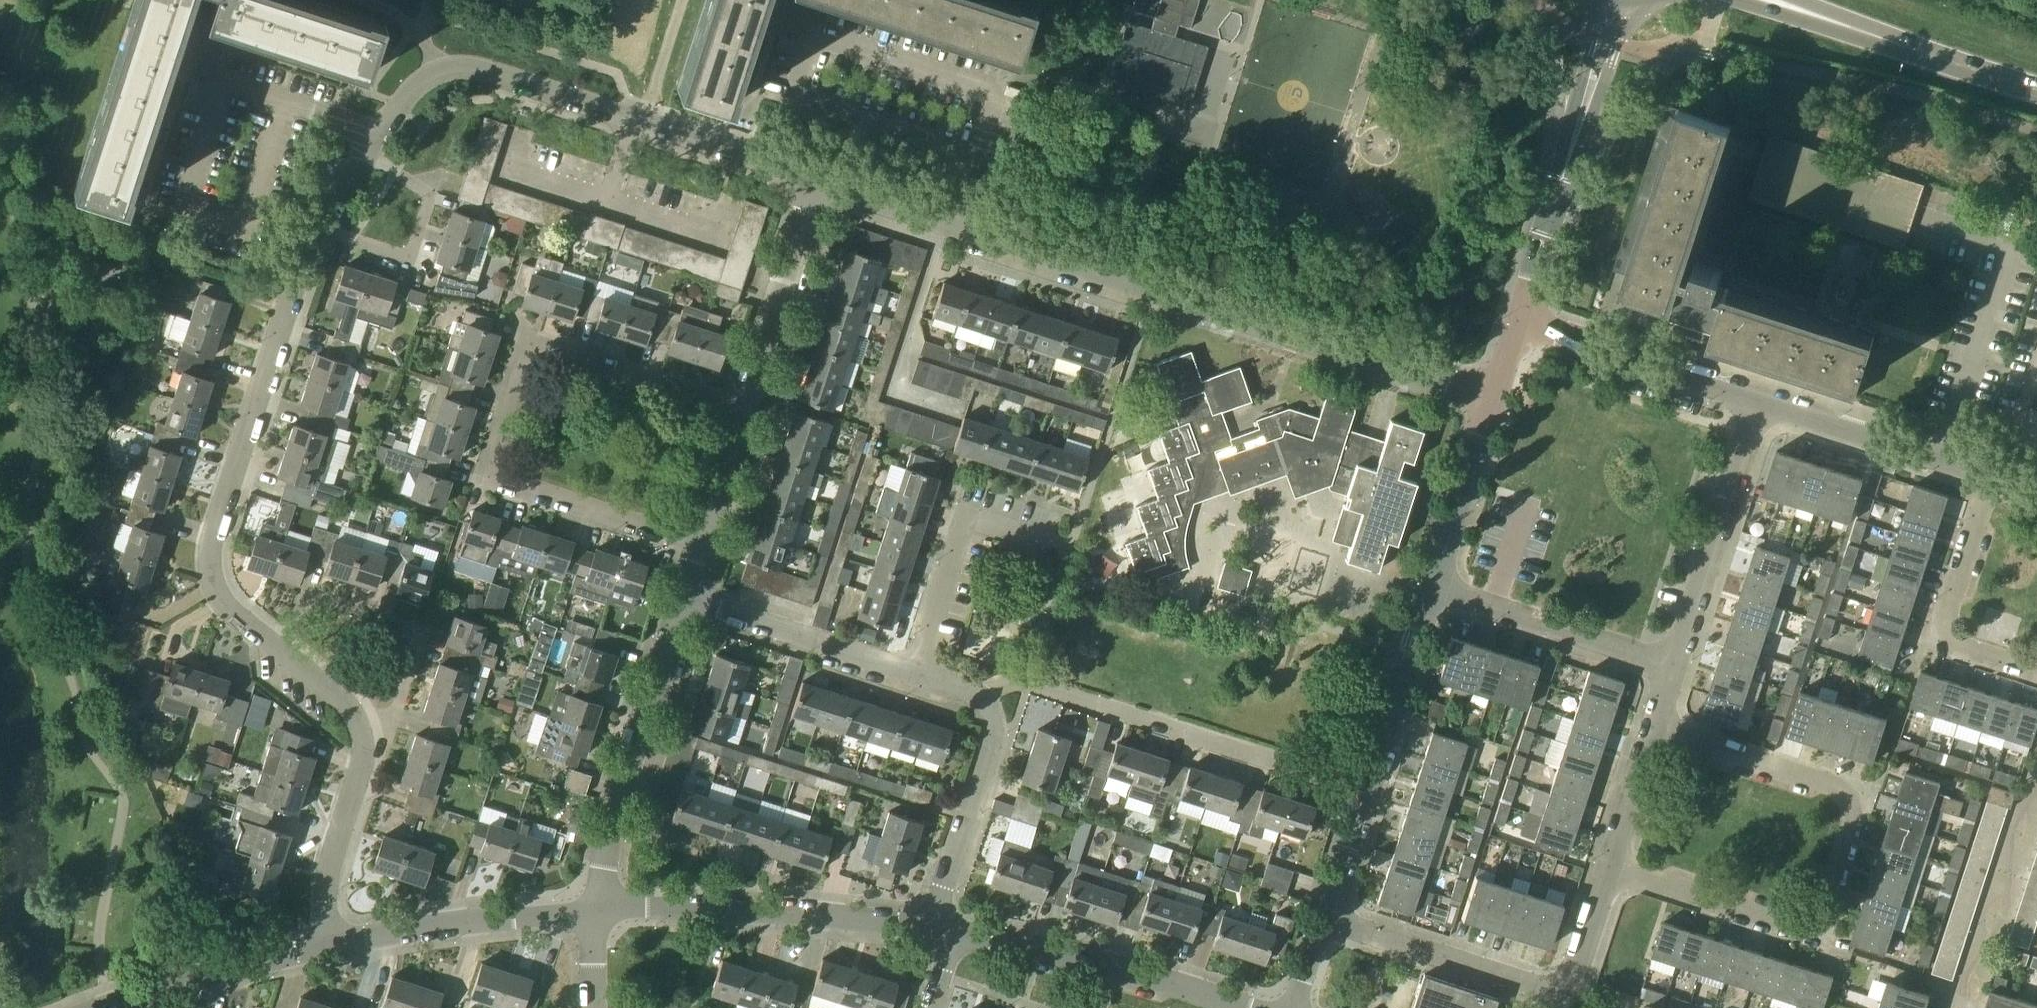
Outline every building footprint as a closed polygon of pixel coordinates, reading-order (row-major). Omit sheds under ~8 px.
[(132,10),(132,11),(74,188),(101,197),(125,205),(128,205),(128,204),(126,204),(125,203),(126,201),(129,188),(131,189),(132,188),(132,186),(168,73),(187,14),(188,13),(208,20),(207,21),(207,23),(248,36),(351,70),(368,75),(386,22),(384,22),(384,23),(383,25),(373,22),(369,20),(369,19),(369,18),(368,18),(312,0),(135,0),(132,10)] [(677,89),(703,97),(712,100),(730,106),(731,106),(731,105),(728,104),(732,89),(734,90),(734,89),(734,88),(762,4),(763,0),(706,0),(677,89)] [(834,2),(998,55),(1015,60),(1032,7),(1030,6),(1030,8),(1029,10),(1015,5),(1015,3),(1014,3),(1005,0),(829,0),(834,2)] [(1208,46),(1174,36),(1178,24),(1190,28),(1199,0),(1134,0),(1131,9),(1154,16),(1150,28),(1127,21),(1106,90),(1152,105),(1155,98),(1189,109),(1208,46)] [(1829,317),(1781,301),(1733,286),(1721,282),(1722,280),(1721,280),(1724,270),(1697,261),(1693,273),(1685,271),(1690,254),(1701,221),(1711,188),(1722,155),(1727,138),(1733,122),(1669,101),(1668,103),(1670,104),(1665,120),(1673,122),(1669,137),(1659,134),(1659,135),(1658,136),(1660,136),(1655,152),(1663,155),(1658,170),(1648,167),(1648,168),(1648,169),(1649,169),(1644,185),(1652,188),(1648,203),(1638,200),(1637,201),(1639,202),(1633,218),(1642,221),(1637,236),(1627,232),(1627,234),(1628,235),(1618,266),(1616,265),(1615,267),(1628,271),(1623,287),(1674,303),(1670,317),(1677,319),(1674,328),(1704,337),(1706,329),(1713,331),(1711,336),(1712,336),(1713,335),(1716,336),(1728,340),(1723,353),(1725,354),(1726,352),(1742,357),(1744,349),(1759,353),(1756,363),(1758,364),(1758,363),(1760,363),(1774,368),(1777,359),(1792,364),(1789,374),(1791,375),(1791,373),(1807,378),(1810,370),(1811,371),(1825,375),(1822,385),(1823,385),(1824,384),(1840,389),(1842,381),(1857,386),(1854,396),(1856,396),(1876,333),(1877,332),(1829,317)] [(484,116),(481,128),(504,135),(508,123),(484,116)] [(504,135),(481,128),(477,139),(500,146),(504,135)] [(1905,246),(1919,203),(1925,184),(1771,134),(1751,196),(1905,246)] [(497,158),(498,153),(500,146),(477,139),(473,150),(497,158)] [(497,158),(473,150),(470,162),(493,169),(497,158)] [(489,180),(491,175),(493,169),(470,162),(466,173),(489,180)] [(466,173),(465,175),(462,184),(486,192),(489,182),(489,180),(466,173)] [(481,205),(492,209),(500,186),(489,182),(486,192),(481,205)] [(481,205),(486,192),(462,184),(458,198),(481,205)] [(511,189),(500,186),(492,209),(504,213),(511,189)] [(504,213),(515,216),(523,193),(511,189),(504,213)] [(534,197),(523,193),(515,216),(526,220),(534,197)] [(526,220),(538,223),(545,200),(534,197),(526,220)] [(556,204),(545,200),(538,223),(549,227),(556,204)] [(768,207),(745,200),(741,211),(765,218),(768,207)] [(497,211),(487,208),(464,201),(460,213),(454,211),(446,235),(476,245),(489,249),(496,229),(493,223),(497,211)] [(549,227),(560,231),(568,207),(556,204),(549,227)] [(579,211),(568,207),(560,231),(572,234),(579,211)] [(572,234),(583,238),(590,215),(579,211),(572,234)] [(765,218),(741,211),(738,222),(761,230),(765,218)] [(591,213),(590,215),(583,238),(589,240),(594,242),(602,217),(591,213)] [(601,244),(606,245),(614,220),(602,217),(594,242),(601,244)] [(614,220),(606,245),(617,249),(625,226),(625,224),(614,220)] [(738,222),(737,226),(734,234),(757,241),(761,230),(738,222)] [(617,249),(628,252),(636,229),(625,226),(617,249)] [(868,230),(856,226),(848,249),(861,253),(868,230)] [(636,229),(628,252),(640,256),(647,233),(636,229)] [(872,256),(880,234),(868,230),(861,253),(872,256)] [(640,256),(651,260),(658,236),(647,233),(640,256)] [(757,241),(734,234),(730,245),(754,252),(757,241)] [(883,260),(891,237),(880,234),(872,256),(883,260)] [(489,249),(476,245),(446,235),(438,260),(444,262),(441,273),(440,273),(434,290),(474,297),(489,249)] [(658,236),(651,260),(662,263),(670,240),(658,236)] [(895,264),(903,241),(891,237),(883,260),(895,264)] [(601,244),(594,242),(589,240),(585,252),(597,256),(601,244)] [(662,263),(673,267),(681,244),(670,240),(662,263)] [(907,268),(914,245),(903,241),(895,264),(907,268)] [(681,244),(673,267),(685,271),(692,247),(681,244)] [(730,245),(729,249),(727,256),(750,264),(754,252),(730,245)] [(907,268),(920,272),(927,249),(914,245),(907,268)] [(685,271),(696,274),(704,251),(692,247),(685,271)] [(839,274),(872,285),(880,259),(847,249),(839,274)] [(704,251),(696,274),(707,278),(715,255),(704,251)] [(707,278),(719,281),(723,268),(726,258),(715,255),(707,278)] [(727,256),(726,258),(723,268),(746,275),(749,266),(750,264),(727,256)] [(557,280),(558,274),(535,267),(522,263),(513,292),(525,296),(523,304),(547,311),(557,280)] [(360,305),(371,273),(346,265),(335,297),(347,301),(338,330),(336,330),(331,346),(359,355),(362,344),(349,340),(356,317),(360,305)] [(742,289),(743,287),(746,275),(723,268),(719,281),(742,289)] [(356,317),(368,321),(392,329),(403,295),(393,291),(396,281),(371,273),(360,305),(356,317)] [(888,290),(872,285),(839,274),(831,299),(864,309),(867,300),(883,305),(888,290)] [(593,294),(594,294),(598,280),(585,276),(582,288),(557,280),(547,311),(572,320),(574,313),(586,317),(593,294)] [(911,297),(916,282),(906,279),(901,294),(911,297)] [(191,319),(222,329),(230,302),(224,300),(228,288),(203,281),(191,319)] [(742,289),(719,282),(715,295),(738,302),(742,289)] [(957,323),(968,290),(944,282),(933,315),(957,323)] [(410,288),(406,300),(422,305),(426,294),(410,288)] [(982,331),(993,298),(968,290),(957,323),(982,331)] [(596,327),(620,335),(630,305),(606,297),(605,298),(594,294),(593,294),(586,317),(598,321),(596,327)] [(659,341),(669,308),(658,304),(655,314),(641,309),(645,297),(634,294),(630,305),(620,335),(645,343),(647,337),(659,341)] [(904,321),(911,297),(901,294),(893,318),(904,321)] [(1007,339),(1018,306),(993,298),(982,331),(1007,339)] [(893,318),(864,309),(831,299),(823,323),(856,334),(861,320),(877,325),(876,327),(889,331),(885,343),(895,347),(904,321),(893,318)] [(1032,347),(1042,314),(1018,306),(1007,339),(1032,347)] [(693,359),(706,318),(683,310),(682,312),(669,308),(659,341),(671,345),(669,351),(693,359)] [(449,345),(460,348),(490,358),(498,334),(491,331),(495,319),(465,309),(461,322),(457,321),(449,345)] [(728,337),(717,333),(722,316),(709,311),(706,318),(693,359),(718,367),(728,337)] [(1056,355),(1067,322),(1042,314),(1032,347),(1056,355)] [(213,356),(222,329),(191,319),(179,357),(203,365),(207,354),(213,356)] [(1067,322),(1056,355),(1081,363),(1092,330),(1067,322)] [(848,359),(856,334),(823,323),(815,348),(848,359)] [(1081,363),(1107,371),(1118,338),(1092,330),(1081,363)] [(946,362),(949,352),(950,349),(925,341),(920,354),(946,362)] [(887,372),(895,347),(885,343),(877,368),(887,372)] [(490,358),(460,348),(449,345),(441,369),(439,382),(472,393),(476,381),(482,383),(490,358)] [(354,367),(359,355),(331,346),(327,357),(317,353),(309,379),(341,389),(353,393),(359,373),(354,367)] [(840,383),(848,359),(815,348),(807,372),(840,383)] [(955,365),(970,370),(973,360),(974,360),(976,354),(960,349),(958,355),(949,352),(946,362),(955,365)] [(1146,536),(1125,543),(1136,573),(1138,573),(1141,583),(1173,572),(1188,567),(1188,568),(1189,568),(1188,563),(1186,557),(1185,550),(1185,544),(1185,537),(1186,531),(1188,523),(1194,503),(1228,491),(1230,496),(1231,495),(1231,494),(1286,474),(1287,476),(1295,499),(1296,499),(1295,497),(1323,487),(1323,489),(1329,487),(1330,490),(1350,496),(1347,505),(1343,504),(1343,505),(1344,506),(1333,540),(1351,546),(1350,547),(1347,558),(1346,558),(1345,560),(1378,570),(1387,541),(1397,544),(1417,482),(1396,476),(1402,458),(1413,462),(1423,430),(1391,419),(1383,443),(1367,438),(1364,437),(1348,432),(1353,416),(1354,412),(1354,410),(1354,409),(1354,408),(1354,407),(1353,406),(1352,405),(1351,405),(1326,394),(1322,407),(1319,418),(1289,408),(1256,420),(1259,428),(1240,435),(1242,440),(1233,444),(1231,438),(1224,419),(1221,411),(1252,401),(1239,366),(1201,380),(1191,351),(1156,363),(1170,403),(1178,425),(1158,432),(1160,437),(1168,462),(1147,469),(1157,499),(1136,506),(1146,536)] [(199,377),(203,365),(179,357),(175,370),(182,372),(174,398),(205,407),(213,381),(199,377)] [(923,386),(930,363),(918,360),(911,382),(923,386)] [(998,368),(974,360),(973,360),(970,370),(995,378),(998,368)] [(934,390),(941,367),(930,363),(923,386),(934,390)] [(945,393),(952,371),(941,367),(934,390),(945,393)] [(880,396),(887,372),(877,368),(869,392),(880,396)] [(1019,386),(1023,376),(998,368),(995,378),(1019,386)] [(957,397),(965,375),(952,371),(945,393),(957,397)] [(832,409),(840,383),(807,372),(799,398),(832,409)] [(973,389),(976,378),(965,375),(957,397),(970,401),(974,389),(973,389)] [(1044,394),(1047,383),(1023,376),(1019,386),(1044,394)] [(472,393),(439,382),(439,383),(423,377),(420,386),(424,387),(424,389),(436,393),(428,419),(467,432),(475,407),(468,405),(472,393)] [(997,396),(1001,386),(976,378),(973,389),(974,389),(997,396)] [(334,413),(341,389),(309,379),(301,404),(311,407),(308,417),(335,426),(339,414),(334,413)] [(1069,402),(1072,391),(1047,383),(1044,394),(1069,402)] [(1022,404),(1025,394),(1001,386),(997,396),(1022,404)] [(1095,410),(1098,400),(1072,391),(1069,402),(1095,410)] [(878,401),(880,396),(869,392),(861,418),(871,421),(878,401)] [(1047,413),(1051,402),(1025,394),(1022,404),(1047,413)] [(196,435),(205,407),(174,398),(166,424),(158,422),(154,434),(178,441),(182,430),(196,435)] [(871,423),(882,427),(889,404),(878,401),(871,421),(871,423)] [(1072,420),(1075,410),(1051,402),(1047,413),(1072,420)] [(894,431),(901,408),(889,404),(882,427),(894,431)] [(905,435),(913,412),(901,408),(894,431),(905,435)] [(787,435),(820,445),(828,421),(795,410),(787,435)] [(1072,420),(1103,430),(1106,420),(1075,410),(1072,420)] [(916,438),(924,415),(913,412),(905,435),(916,438)] [(929,442),(936,419),(924,415),(916,438),(929,442)] [(467,432),(428,419),(427,419),(418,416),(407,452),(448,466),(452,454),(459,456),(467,432)] [(351,432),(335,426),(308,417),(304,428),(294,425),(286,450),(318,460),(330,464),(343,468),(350,445),(347,443),(351,432)] [(978,458),(988,425),(964,417),(953,450),(978,458)] [(940,446),(947,423),(936,419),(929,442),(940,446)] [(947,423),(940,446),(953,450),(960,427),(947,423)] [(1002,466),(1013,433),(988,425),(978,458),(1002,466)] [(859,458),(864,443),(867,434),(857,430),(849,455),(859,458)] [(1027,474),(1038,441),(1013,433),(1002,466),(1027,474)] [(175,453),(178,441),(154,434),(146,461),(131,456),(127,468),(142,472),(172,482),(181,455),(175,453)] [(812,471),(820,445),(787,435),(779,460),(812,471)] [(1063,449),(1061,448),(1062,444),(1042,437),(1040,441),(1038,441),(1027,474),(1052,482),(1063,449)] [(391,447),(381,444),(379,444),(374,459),(419,474),(412,495),(443,505),(451,480),(445,478),(448,466),(407,452),(407,453),(391,448),(391,447)] [(1089,457),(1063,449),(1052,482),(1078,490),(1089,457)] [(330,464),(318,460),(286,450),(278,475),(288,478),(285,488),(312,497),(338,505),(343,488),(324,482),(330,464)] [(1765,492),(1782,498),(1795,456),(1777,450),(1764,492),(1765,493),(1765,492)] [(844,470),(854,474),(859,458),(849,455),(844,470)] [(869,483),(874,468),(877,458),(867,455),(859,480),(869,483)] [(1782,498),(1799,503),(1812,461),(1795,456),(1782,498)] [(824,474),(812,471),(779,460),(771,485),(804,495),(808,483),(820,487),(824,474)] [(1799,503),(1816,509),(1829,467),(1812,461),(1799,503)] [(898,492),(931,503),(939,478),(906,467),(898,492)] [(1816,509),(1833,514),(1846,472),(1829,467),(1816,509)] [(1883,474),(1879,472),(1873,470),(1866,490),(1877,493),(1883,474)] [(164,509),(172,482),(142,472),(130,510),(154,518),(157,507),(164,509)] [(1851,521),(1864,478),(1846,472),(1833,514),(1849,520),(1851,521)] [(859,480),(854,495),(864,498),(869,483),(859,480)] [(1907,509),(1941,520),(1949,495),(1915,484),(1907,509)] [(796,520),(804,495),(771,485),(763,509),(796,520)] [(312,497),(285,488),(279,505),(281,505),(271,538),(259,534),(248,567),(272,574),(283,542),(284,542),(288,529),(296,504),(309,508),(312,497)] [(848,493),(838,490),(833,504),(843,508),(848,493)] [(923,528),(931,503),(898,492),(890,517),(923,528)] [(1858,515),(1869,518),(1875,498),(1865,495),(1858,515)] [(843,508),(833,504),(828,520),(838,523),(843,508)] [(458,554),(454,568),(473,574),(482,572),(494,576),(498,566),(497,566),(510,526),(498,522),(500,517),(474,509),(459,555),(458,554)] [(788,545),(796,520),(763,509),(755,534),(788,545)] [(1933,544),(1941,520),(1907,509),(1899,533),(1933,544)] [(150,530),(154,518),(130,510),(125,523),(133,526),(125,551),(156,561),(164,534),(150,530)] [(847,514),(843,529),(853,532),(858,517),(847,514)] [(915,552),(923,528),(890,517),(882,542),(915,552)] [(339,534),(337,533),(341,522),(331,519),(327,530),(326,530),(318,558),(328,561),(325,571),(350,579),(361,547),(337,539),(339,534)] [(1851,539),(1861,542),(1867,522),(1857,519),(1851,539)] [(534,577),(538,564),(537,563),(547,532),(523,525),(522,530),(510,526),(497,566),(498,566),(534,577)] [(318,558),(326,530),(315,526),(311,537),(288,529),(284,542),(283,542),(272,574),(298,583),(307,555),(318,558)] [(836,550),(846,553),(853,532),(843,529),(836,550)] [(575,573),(583,549),(572,546),(573,541),(547,532),(537,563),(538,564),(563,572),(564,570),(575,573)] [(1926,568),(1933,544),(1899,533),(1891,557),(1926,568)] [(780,570),(788,545),(755,534),(747,560),(780,570)] [(817,554),(827,557),(832,542),(822,539),(817,554)] [(433,570),(420,566),(424,555),(412,551),(414,546),(402,542),(399,553),(398,553),(389,581),(400,584),(396,594),(422,603),(433,570)] [(907,577),(915,552),(882,542),(874,566),(907,577)] [(1843,563),(1853,567),(1859,547),(1849,544),(1843,563)] [(1749,570),(1784,581),(1792,557),(1757,546),(1749,570)] [(156,561),(125,551),(113,547),(105,574),(115,577),(104,611),(130,619),(141,586),(147,588),(156,561)] [(389,581),(398,553),(386,549),(384,554),(361,547),(350,579),(375,588),(379,577),(389,581)] [(612,587),(621,556),(596,548),(595,553),(583,549),(575,573),(576,574),(570,592),(606,603),(611,587),(612,587)] [(827,557),(817,554),(812,570),(822,573),(827,557)] [(621,556),(612,587),(637,596),(647,564),(621,556)] [(1918,592),(1926,568),(1891,557),(1883,581),(1918,592)] [(1832,575),(1836,562),(1826,558),(1821,572),(1832,575)] [(752,587),(759,564),(748,560),(740,583),(752,587)] [(1244,595),(1252,570),(1225,562),(1217,587),(1244,595)] [(832,563),(827,578),(837,582),(842,567),(832,563)] [(764,591),(771,568),(759,564),(752,587),(764,591)] [(899,602),(907,577),(874,566),(866,591),(899,602)] [(775,594),(783,572),(771,568),(764,591),(775,594)] [(1835,587),(1845,591),(1852,571),(1841,568),(1835,587)] [(1776,605),(1784,581),(1749,570),(1742,594),(1776,605)] [(787,598),(794,575),(783,572),(775,594),(787,598)] [(1821,572),(1815,592),(1826,595),(1832,575),(1821,572)] [(798,602),(805,579),(794,575),(787,598),(798,602)] [(840,583),(837,582),(827,578),(818,604),(832,608),(840,583)] [(805,579),(798,602),(811,606),(819,583),(805,579)] [(1910,616),(1918,592),(1883,581),(1875,605),(1910,616)] [(491,583),(482,611),(500,617),(509,589),(491,583)] [(891,627),(899,602),(866,591),(858,617),(891,627)] [(1827,611),(1838,615),(1844,595),(1834,592),(1827,611)] [(468,611),(482,611),(482,594),(468,594),(468,611)] [(1785,608),(1776,605),(1742,594),(1734,618),(1768,630),(1778,633),(1785,608)] [(1814,596),(1807,615),(1818,619),(1824,599),(1814,596)] [(1902,640),(1910,616),(1875,605),(1868,629),(1902,640)] [(497,643),(483,639),(487,627),(455,616),(446,642),(447,642),(444,653),(481,665),(494,669),(498,656),(494,654),(497,643)] [(1820,635),(1830,639),(1836,619),(1826,616),(1820,635)] [(1760,654),(1768,630),(1734,618),(1726,643),(1760,654)] [(1806,620),(1800,639),(1810,643),(1816,623),(1806,620)] [(624,635),(599,627),(595,640),(620,648),(624,635)] [(1894,665),(1902,640),(1868,629),(1859,654),(1894,665)] [(1439,679),(1455,684),(1456,684),(1469,642),(1451,636),(1438,679),(1439,679)] [(586,645),(574,642),(566,667),(568,668),(564,679),(576,683),(600,691),(604,679),(609,681),(617,655),(586,645)] [(1456,684),(1473,690),(1486,648),(1469,642),(1456,684)] [(1753,678),(1760,654),(1726,643),(1718,667),(1753,678)] [(1798,644),(1792,663),(1802,667),(1809,647),(1798,644)] [(1473,690),(1490,695),(1503,653),(1486,648),(1473,690)] [(478,675),(481,665),(444,653),(440,663),(432,688),(464,699),(464,698),(480,703),(487,679),(478,675)] [(708,679),(741,689),(750,664),(716,653),(708,679)] [(1490,695),(1507,701),(1521,659),(1503,653),(1490,695)] [(1551,680),(1557,661),(1557,660),(1547,657),(1541,676),(1551,680)] [(1525,707),(1538,664),(1521,659),(1507,701),(1524,706),(1523,707),(1525,707)] [(511,660),(507,673),(524,678),(528,665),(511,660)] [(187,716),(201,670),(175,662),(170,676),(146,668),(136,700),(187,716)] [(1745,702),(1753,678),(1718,667),(1710,691),(1745,702)] [(1790,669),(1784,689),(1794,692),(1801,672),(1790,669)] [(201,670),(187,716),(192,701),(218,709),(215,717),(228,721),(236,697),(224,693),(229,679),(201,670)] [(1581,695),(1615,706),(1623,682),(1589,670),(1581,695)] [(1935,713),(1946,678),(1922,670),(1911,705),(1935,713)] [(775,700),(789,705),(797,679),(784,675),(775,700)] [(1959,720),(1970,686),(1946,678),(1935,713),(1959,720)] [(733,715),(741,689),(708,679),(700,704),(733,715)] [(817,723),(828,689),(802,681),(792,714),(817,723)] [(1533,701),(1543,704),(1550,685),(1539,681),(1533,701)] [(597,703),(600,691),(576,683),(573,695),(558,690),(550,715),(594,729),(602,704),(597,703)] [(271,697),(258,686),(250,708),(266,714),(271,697)] [(1983,728),(1994,694),(1970,686),(1959,720),(1983,728)] [(457,722),(464,699),(432,688),(423,713),(434,716),(430,727),(458,736),(462,724),(457,722)] [(842,731),(853,697),(828,689),(817,723),(842,731)] [(1805,739),(1819,696),(1802,691),(1802,690),(1801,690),(1787,733),(1805,739)] [(1737,727),(1745,702),(1710,691),(1702,716),(1737,727)] [(1783,693),(1776,712),(1787,716),(1793,696),(1783,693)] [(2007,736),(2018,702),(1994,694),(1983,728),(2007,736)] [(1607,731),(1615,706),(1581,695),(1573,719),(1607,731)] [(1805,739),(1822,744),(1836,702),(1819,696),(1805,739)] [(514,701),(500,697),(496,708),(511,712),(514,701)] [(867,739),(877,705),(853,697),(842,731),(867,739)] [(789,705),(775,700),(778,701),(773,717),(784,720),(789,705)] [(1441,721),(1445,706),(1431,701),(1426,717),(1441,721)] [(1853,707),(1836,702),(1822,744),(1839,750),(1853,707)] [(2007,736),(2032,744),(2036,728),(2036,708),(2018,702),(2007,736)] [(725,740),(733,715),(700,704),(692,729),(725,740)] [(891,746),(902,713),(877,705),(867,739),(891,746)] [(1525,725),(1536,728),(1542,709),(1531,705),(1525,725)] [(1839,750),(1857,755),(1870,713),(1853,707),(1839,750)] [(916,754),(927,721),(902,713),(891,746),(916,754)] [(1887,718),(1871,713),(1870,713),(1857,755),(1874,761),(1888,718),(1887,718)] [(594,729),(550,715),(547,715),(536,751),(577,765),(581,753),(585,755),(594,729)] [(1775,717),(1768,737),(1779,740),(1785,721),(1775,717)] [(1599,755),(1607,731),(1573,719),(1565,744),(1599,755)] [(927,721),(916,754),(942,763),(952,729),(927,721)] [(454,748),(458,736),(430,727),(427,737),(417,734),(409,759),(441,770),(449,746),(454,748)] [(1030,754),(1061,764),(1069,739),(1038,729),(1030,754)] [(1517,749),(1528,752),(1534,733),(1524,729),(1517,749)] [(262,770),(307,784),(315,758),(308,755),(313,739),(287,730),(285,735),(274,731),(262,770)] [(694,749),(698,737),(675,730),(671,742),(694,749)] [(1478,749),(1466,745),(1467,743),(1432,732),(1424,757),(1459,768),(1459,767),(1471,771),(1478,749)] [(778,739),(767,736),(762,751),(773,755),(778,739)] [(1920,744),(1901,738),(1897,748),(1917,754),(1920,744)] [(708,740),(705,751),(720,756),(723,745),(708,740)] [(690,761),(694,749),(671,742),(668,754),(690,761)] [(1132,782),(1142,751),(1117,743),(1114,753),(1102,749),(1093,776),(1094,776),(1091,787),(1088,795),(1093,796),(1095,789),(1102,791),(1107,774),(1132,782)] [(1592,779),(1599,755),(1565,744),(1557,768),(1592,779)] [(209,745),(204,759),(228,766),(232,753),(209,745)] [(723,745),(720,756),(736,761),(739,750),(723,745)] [(1093,776),(1102,749),(1090,745),(1082,772),(1093,776)] [(804,765),(807,754),(782,746),(779,757),(804,765)] [(1945,752),(1925,746),(1922,756),(1941,762),(1945,752)] [(1167,799),(1176,773),(1165,769),(1168,759),(1142,751),(1132,782),(1158,790),(1156,796),(1150,813),(1161,817),(1167,799)] [(807,754),(804,765),(819,770),(822,759),(807,754)] [(1053,790),(1061,764),(1030,754),(1022,780),(1053,790)] [(1509,774),(1520,777),(1526,758),(1516,754),(1509,774)] [(1969,760),(1949,754),(1946,764),(1965,770),(1969,760)] [(758,756),(755,767),(769,772),(773,761),(758,756)] [(1451,792),(1459,768),(1424,757),(1417,781),(1451,792)] [(1496,758),(1489,777),(1500,781),(1506,761),(1496,758)] [(434,793),(441,770),(409,759),(401,784),(411,787),(407,797),(435,806),(439,795),(434,793)] [(773,761),(769,772),(785,777),(789,766),(773,761)] [(1993,768),(1973,761),(1970,772),(1989,778),(1993,768)] [(683,785),(687,773),(664,765),(660,777),(683,785)] [(838,776),(853,781),(857,770),(841,765),(838,776)] [(1205,805),(1215,774),(1190,766),(1187,776),(1176,773),(1167,799),(1179,803),(1181,797),(1205,805)] [(591,775),(570,768),(564,787),(585,794),(591,775)] [(1584,803),(1592,779),(1557,768),(1549,792),(1584,803)] [(1994,779),(2013,786),(2017,775),(1997,769),(1994,779)] [(298,812),(307,784),(262,770),(253,796),(240,792),(236,804),(243,806),(243,807),(272,816),(276,804),(298,812)] [(857,770),(853,781),(869,785),(872,775),(857,770)] [(1899,796),(1933,807),(1960,815),(1965,801),(1938,792),(1941,782),(1907,771),(1899,796)] [(808,772),(804,783),(819,788),(822,777),(808,772)] [(1240,823),(1249,796),(1238,793),(1241,783),(1215,774),(1205,805),(1231,814),(1229,819),(1240,823)] [(679,797),(683,785),(660,777),(656,789),(679,797)] [(845,796),(848,785),(822,777),(819,788),(845,796)] [(1502,798),(1512,801),(1518,782),(1508,778),(1502,798)] [(200,779),(196,791),(210,796),(214,784),(200,779)] [(903,797),(906,786),(891,781),(888,792),(903,797)] [(1443,816),(1451,792),(1417,781),(1409,805),(1443,816)] [(1488,782),(1482,801),(1492,805),(1498,785),(1488,782)] [(906,786),(903,797),(928,805),(932,791),(907,783),(906,786)] [(2012,807),(2016,793),(1992,785),(1988,800),(2009,806),(2012,807)] [(696,829),(707,796),(682,788),(671,821),(696,829)] [(675,808),(679,797),(656,789),(652,801),(675,808)] [(1279,829),(1289,798),(1264,790),(1260,800),(1249,796),(1240,823),(1241,823),(1238,830),(1261,837),(1265,824),(1279,829)] [(1576,827),(1584,803),(1549,792),(1542,816),(1576,827)] [(1041,814),(1044,801),(1017,793),(1014,805),(1041,814)] [(721,837),(732,804),(707,796),(696,829),(721,837)] [(1926,831),(1933,807),(1899,796),(1891,820),(1926,831)] [(432,818),(435,806),(407,797),(404,809),(432,818)] [(1966,817),(1976,820),(1982,801),(1972,797),(1966,817)] [(842,823),(853,827),(861,802),(850,798),(842,823)] [(1305,837),(1310,820),(1315,806),(1289,798),(1279,829),(1305,837)] [(1988,800),(1985,809),(2006,815),(2009,806),(1988,800)] [(1494,822),(1504,825),(1511,806),(1500,802),(1494,822)] [(746,845),(756,812),(732,804),(721,837),(746,845)] [(1037,825),(1041,814),(1014,805),(1010,817),(1037,825)] [(1436,840),(1443,816),(1409,805),(1401,829),(1436,840)] [(1480,806),(1474,825),(1484,829),(1491,809),(1480,806)] [(268,828),(272,816),(243,807),(238,821),(242,831),(237,851),(252,856),(280,866),(290,835),(268,828)] [(584,835),(587,818),(589,810),(573,807),(572,815),(570,814),(567,831),(575,833),(584,835)] [(2006,815),(1985,809),(1982,818),(2003,825),(2006,815)] [(881,836),(915,847),(923,822),(889,811),(881,836)] [(770,853),(781,820),(756,812),(746,845),(770,853)] [(505,861),(519,818),(506,814),(503,825),(491,822),(490,824),(478,820),(470,844),(482,848),(481,853),(505,861)] [(529,834),(533,823),(534,821),(520,816),(519,818),(505,861),(531,869),(532,864),(544,868),(548,855),(560,859),(568,834),(556,831),(551,844),(540,840),(541,838),(529,834)] [(1568,852),(1576,827),(1542,816),(1534,841),(1568,852)] [(2003,825),(1982,818),(1979,830),(2000,836),(2003,825)] [(795,861),(806,828),(781,820),(770,853),(795,861)] [(1918,855),(1926,831),(1891,820),(1883,844),(1918,855)] [(1964,821),(1958,841),(1968,844),(1975,825),(1964,821)] [(852,827),(853,827),(842,823),(842,824),(834,849),(847,854),(855,828),(852,827)] [(806,828),(795,861),(821,870),(832,836),(806,828)] [(1428,864),(1436,840),(1401,829),(1393,853),(1428,864)] [(2000,836),(1979,830),(1976,839),(1997,845),(2000,836)] [(1472,831),(1466,850),(1476,854),(1483,834),(1472,831)] [(399,876),(409,843),(384,835),(374,868),(399,876)] [(906,872),(915,847),(881,836),(873,862),(906,872)] [(1150,855),(1154,843),(1141,839),(1137,851),(1150,855)] [(1997,845),(1976,839),(1972,849),(1994,855),(1997,845)] [(1016,892),(1026,861),(1029,850),(1004,842),(990,884),(1016,892)] [(409,843),(399,876),(424,884),(427,874),(438,877),(447,849),(434,846),(433,851),(409,843)] [(1910,879),(1918,855),(1883,844),(1876,868),(1910,879)] [(1957,845),(1950,865),(1961,868),(1967,849),(1957,845)] [(1994,855),(1972,849),(1969,860),(1990,865),(1994,855)] [(271,896),(280,866),(252,856),(237,851),(232,869),(228,881),(242,886),(271,896)] [(1420,889),(1428,864),(1393,853),(1385,877),(1420,889)] [(1058,885),(1067,859),(1055,855),(1051,869),(1026,861),(1016,892),(1041,900),(1047,882),(1058,885)] [(1465,855),(1458,874),(1469,878),(1475,858),(1465,855)] [(1089,916),(1103,870),(1067,859),(1058,885),(1070,889),(1064,908),(1089,916)] [(1990,865),(1969,860),(1965,871),(1987,876),(1990,865)] [(1290,882),(1294,871),(1268,862),(1264,874),(1290,882)] [(191,883),(214,890),(219,874),(196,867),(191,883)] [(1478,868),(1462,919),(1480,925),(1493,883),(1492,882),(1495,874),(1478,868)] [(1902,903),(1910,879),(1876,868),(1868,892),(1902,903)] [(1221,886),(1238,891),(1244,875),(1226,869),(1221,886)] [(1132,909),(1141,882),(1103,870),(1089,916),(1115,924),(1121,905),(1132,909)] [(1949,870),(1942,890),(1953,893),(1959,874),(1949,870)] [(1987,876),(1965,871),(1962,881),(1984,886),(1987,876)] [(1286,894),(1290,882),(1264,874),(1260,886),(1286,894)] [(2031,874),(2028,883),(2036,887),(2036,876),(2031,874)] [(1175,900),(1179,886),(1144,875),(1141,883),(1141,882),(1132,909),(1143,912),(1140,923),(1165,931),(1175,900)] [(1412,913),(1420,889),(1385,877),(1377,902),(1412,913)] [(1457,879),(1451,898),(1461,902),(1467,882),(1457,879)] [(1984,886),(1962,881),(1959,892),(1980,897),(1984,886)] [(1510,888),(1493,883),(1480,925),(1497,930),(1510,888)] [(2028,883),(2024,893),(2036,898),(2036,887),(2028,883)] [(1527,894),(1510,888),(1497,930),(1514,936),(1527,894)] [(1895,927),(1902,903),(1868,892),(1860,916),(1895,927)] [(1980,897),(1959,892),(1956,902),(1977,906),(1980,897)] [(2024,893),(2021,904),(2036,909),(2036,898),(2024,893)] [(1545,899),(1527,894),(1514,936),(1531,941),(1545,899)] [(1941,894),(1935,914),(1945,917),(1951,898),(1941,894)] [(1561,904),(1545,899),(1531,941),(1549,947),(1563,904),(1561,904)] [(1205,933),(1214,906),(1202,902),(1200,908),(1175,900),(1165,931),(1191,939),(1194,929),(1205,933)] [(1977,906),(1956,902),(1952,912),(1974,917),(1977,906)] [(1434,920),(1443,923),(1453,926),(1459,907),(1449,904),(1447,909),(1438,906),(1434,920)] [(2021,904),(2019,911),(2036,919),(2036,909),(2021,904)] [(1239,954),(1249,923),(1223,915),(1225,910),(1214,906),(1205,933),(1216,936),(1213,946),(1239,954)] [(2019,911),(2016,921),(2036,928),(2036,926),(2036,919),(2019,911)] [(1974,917),(1952,912),(1949,922),(1971,927),(1974,917)] [(1249,923),(1239,954),(1264,963),(1268,951),(1283,956),(1294,919),(1276,913),(1272,925),(1265,923),(1264,928),(1249,923)] [(1887,952),(1895,927),(1860,916),(1852,941),(1887,952)] [(1933,918),(1927,938),(1937,941),(1943,922),(1933,918)] [(1678,963),(1689,929),(1664,921),(1653,955),(1678,963)] [(2036,928),(2016,921),(2012,931),(2033,938),(2036,928)] [(1971,927),(1949,922),(1946,932),(1967,937),(1971,927)] [(1702,971),(1713,937),(1689,929),(1678,963),(1702,971)] [(2033,938),(2012,931),(2009,941),(2030,948),(2033,938)] [(1967,937),(1946,932),(1942,943),(1964,947),(1967,937)] [(1726,979),(1737,944),(1713,937),(1702,971),(1726,979)] [(1919,962),(1929,966),(1935,946),(1925,943),(1919,962)] [(1964,947),(1942,943),(1939,951),(1961,957),(1964,947)] [(1750,987),(1761,952),(1737,944),(1726,979),(1750,987)] [(2011,947),(2008,958),(2027,964),(2030,954),(2011,947)] [(1961,957),(1939,951),(1936,962),(1958,967),(1961,957)] [(1774,994),(1785,960),(1761,952),(1750,987),(1774,994)] [(836,1000),(847,966),(822,958),(812,992),(836,1000)] [(735,1000),(746,967),(722,959),(711,993),(735,1000)] [(1798,1002),(1810,968),(1785,960),(1774,994),(1798,1002)] [(496,1004),(507,970),(482,962),(471,997),(496,1004)] [(1958,967),(1936,962),(1933,972),(1954,979),(1958,967)] [(862,1007),(873,974),(847,966),(836,1000),(862,1007)] [(772,975),(746,967),(735,1000),(759,1007),(761,1007),(772,975)] [(1816,1007),(1824,1007),(1834,976),(1810,968),(1798,1002),(1816,1007)] [(496,1004),(507,1007),(536,1007),(541,991),(529,987),(532,978),(507,970),(496,1004)] [(896,990),(898,983),(873,974),(862,1007),(863,1007),(904,1007),(909,994),(896,990)] [(2016,997),(2004,993),(2009,978),(1997,974),(1992,989),(1986,1007),(2013,1007),(2016,997)] [(417,983),(393,975),(382,1007),(409,1007),(417,983)] [(761,1007),(790,1007),(797,984),(772,975),(761,1007)] [(1447,982),(1425,975),(1414,1007),(1470,1007),(1473,999),(1444,990),(1445,988),(1447,982)] [(1909,1007),(1926,1007),(1930,995),(1888,981),(1887,983),(1888,983),(1882,999),(1909,1007)] [(437,1007),(442,992),(417,983),(409,1007),(439,1007),(437,1007)] [(1668,994),(1649,988),(1645,998),(1664,1005),(1668,994)] [(326,1004),(301,996),(297,1007),(325,1007),(326,1004)] [(1673,996),(1669,1006),(1675,1007),(1690,1007),(1692,1002),(1673,996)] [(2016,997),(2013,1007),(2036,1007),(2036,1004),(2016,997)] [(1882,999),(1880,1007),(1909,1007),(1882,999)]
